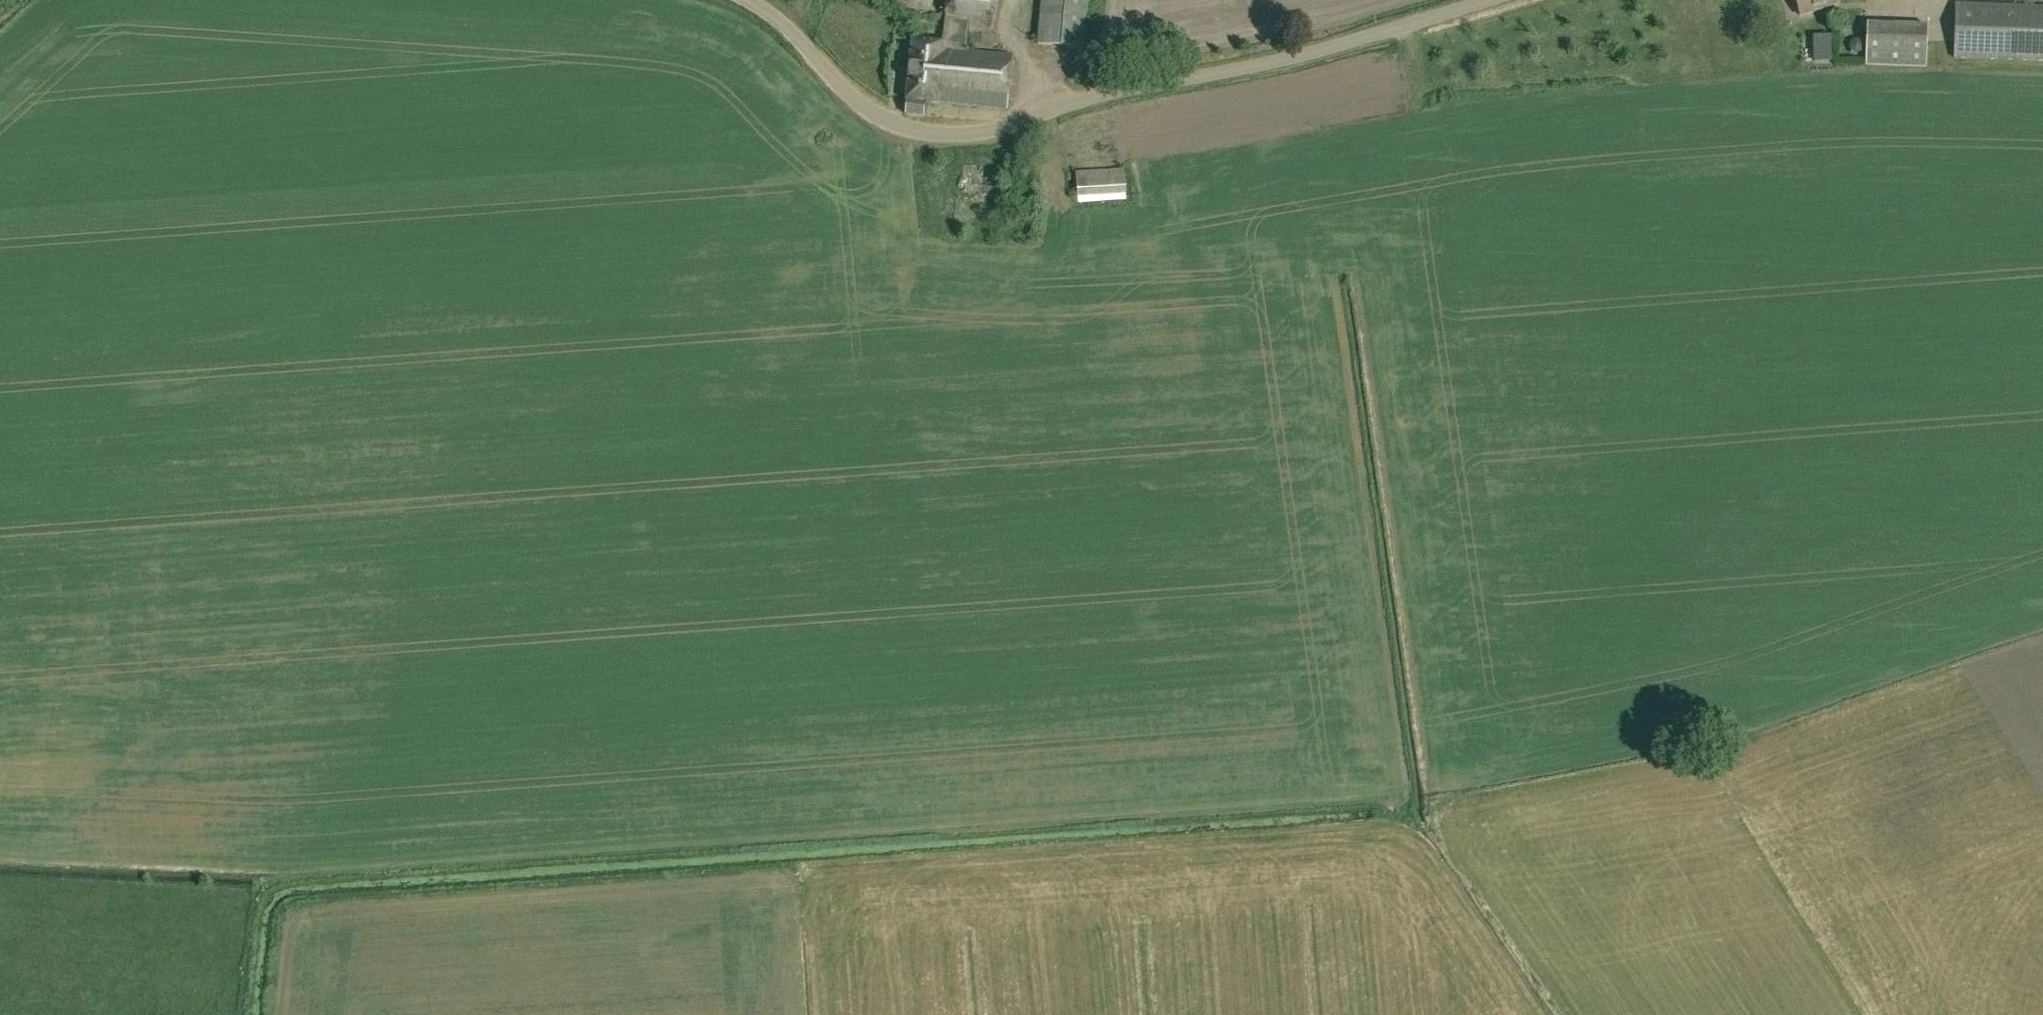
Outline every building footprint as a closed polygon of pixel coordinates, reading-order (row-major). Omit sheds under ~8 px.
[(944,43),(914,40),(907,100),(908,100),(907,114),(925,116),(926,102),(939,103),(939,102),(1008,109),(1014,55),(968,50),(971,25),(993,28),(998,0),(949,0),(944,43)] [(1039,43),(1085,48),(1090,0),(1043,0),(1039,43)] [(1795,1),(1801,17),(1840,4),(1838,0),(1792,0),(1792,1),(1795,1)] [(1958,2),(1956,57),(2042,60),(2042,5),(1958,2)] [(1928,24),(1867,22),(1866,64),(1926,66),(1928,24)] [(1002,172),(961,168),(958,193),(999,197),(1002,172)] [(1127,194),(1126,169),(1076,172),(1078,197),(1127,194)]
